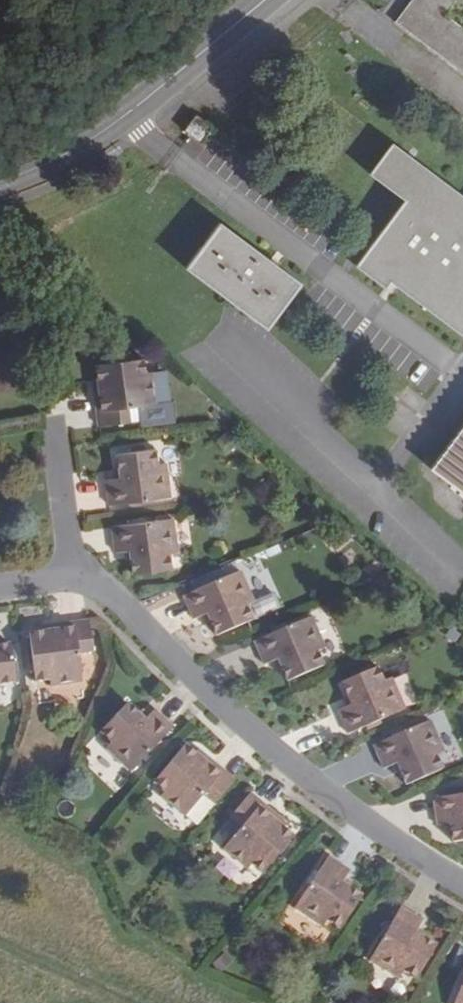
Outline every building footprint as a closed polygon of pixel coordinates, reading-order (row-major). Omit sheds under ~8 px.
[(395,22),(462,72),(462,28),(445,15),(456,0),(411,0),(395,22)] [(196,115),(184,132),(191,137),(200,144),(212,127),(196,115)] [(392,142),(368,174),(403,201),(354,266),(386,290),(391,283),(462,338),(462,197),(392,142)] [(266,329),(300,285),(218,223),(184,267),(266,329)] [(125,348),(110,350),(111,360),(126,357),(125,348)] [(143,371),(141,355),(126,357),(111,360),(110,350),(95,353),(96,362),(93,363),(97,385),(91,386),(97,425),(140,419),(138,404),(153,401),(150,370),(143,371)] [(431,469),(462,493),(462,427),(431,469)] [(106,483),(110,508),(162,501),(154,451),(116,457),(119,481),(106,483)] [(178,552),(173,519),(112,528),(116,552),(131,551),(135,576),(173,570),(171,553),(178,552)] [(217,640),(253,624),(232,578),(184,599),(194,622),(206,616),(217,640)] [(321,651),(307,620),(250,646),(260,668),(274,661),(284,684),(320,669),(313,654),(321,651)] [(55,632),(56,637),(34,640),(40,688),(55,687),(55,692),(86,688),(84,672),(99,670),(92,627),(55,632)] [(17,645),(0,647),(0,686),(23,682),(17,645)] [(349,734),(398,713),(406,710),(393,679),(385,682),(379,667),(343,682),(353,705),(339,711),(349,734)] [(115,755),(111,760),(137,781),(176,733),(156,718),(147,729),(128,714),(103,744),(115,755)] [(443,753),(431,722),(373,746),(383,768),(397,763),(407,786),(443,771),(437,755),(443,753)] [(204,757),(201,761),(185,747),(153,784),(164,793),(160,798),(183,817),(193,806),(205,816),(233,782),(204,757)] [(449,792),(450,795),(432,797),(434,822),(447,820),(449,839),(462,838),(462,789),(449,792)] [(249,868),(261,877),(293,841),(276,825),(279,822),(249,796),(220,829),(232,839),(222,851),(245,872),(249,868)] [(195,827),(205,816),(193,806),(183,817),(195,827)] [(232,839),(220,829),(215,835),(226,845),(232,839)] [(345,873),(326,857),(286,904),(312,926),(317,919),(330,930),(354,900),(335,885),(345,873)] [(410,936),(416,924),(396,912),(365,963),(394,981),(398,974),(412,982),(431,949),(410,936)] [(456,951),(450,969),(462,974),(462,954),(456,951)] [(452,1002),(462,1002),(462,976),(452,1002)]
